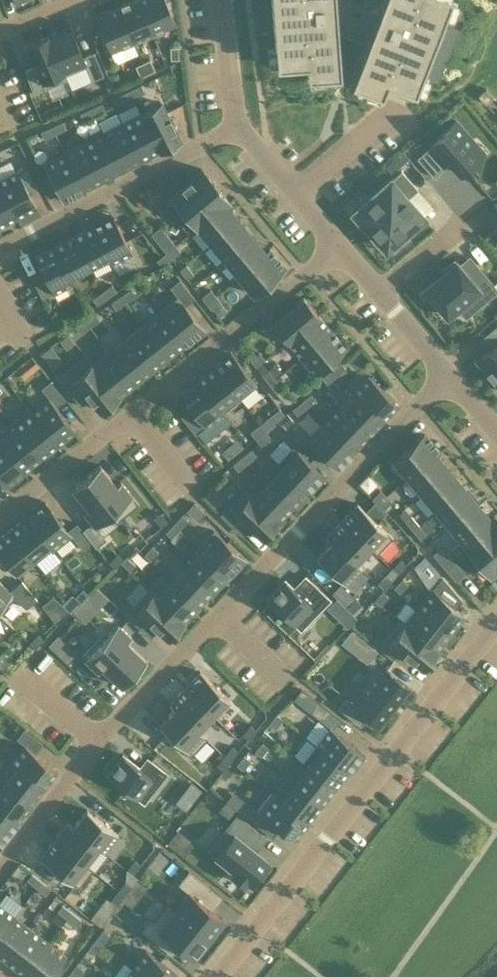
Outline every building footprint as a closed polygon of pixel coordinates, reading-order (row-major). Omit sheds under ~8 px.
[(153,34),(139,0),(130,0),(116,6),(132,43),(153,34)] [(175,25),(165,0),(139,0),(153,34),(175,25)] [(275,60),(305,58),(306,71),(335,69),(335,72),(338,72),(335,32),(337,32),(340,33),(360,41),(363,42),(349,79),(352,80),(353,78),(380,88),(385,75),(402,82),(413,86),(417,76),(418,76),(438,84),(465,12),(445,5),(445,4),(446,0),(270,0),(275,60)] [(110,52),(132,43),(116,6),(94,15),(110,52)] [(65,75),(85,66),(91,81),(103,75),(93,52),(83,57),(69,26),(47,36),(64,75),(65,75)] [(65,75),(64,75),(47,36),(26,45),(35,66),(24,71),(33,94),(66,80),(67,79),(65,75)] [(150,60),(142,63),(147,74),(155,70),(150,60)] [(147,74),(142,63),(135,66),(140,77),(147,74)] [(140,84),(130,89),(133,97),(144,92),(140,84)] [(485,88),(477,95),(485,104),(493,96),(485,88)] [(133,97),(130,89),(119,94),(122,102),(133,97)] [(160,149),(180,139),(161,102),(141,113),(160,149)] [(90,108),(94,115),(105,110),(101,103),(90,108)] [(83,120),(94,115),(90,108),(79,113),(83,120)] [(140,159),(160,149),(141,113),(121,123),(140,159)] [(65,128),(62,121),(51,126),(54,133),(65,128)] [(473,140),(455,121),(432,142),(433,143),(416,158),(433,177),(449,162),(459,173),(477,157),(467,145),(473,140)] [(121,169),(140,159),(121,123),(102,133),(121,169)] [(43,138),(54,133),(51,126),(40,131),(43,138)] [(102,179),(121,169),(102,133),(83,143),(102,179)] [(84,189),(102,179),(83,143),(63,153),(83,191),(85,191),(84,189)] [(64,201),(83,191),(63,153),(44,163),(64,201)] [(403,153),(394,160),(400,168),(409,161),(403,153)] [(170,195),(196,227),(228,200),(201,169),(170,195)] [(16,217),(36,207),(17,170),(0,179),(0,187),(16,217)] [(31,181),(25,170),(19,173),(25,185),(31,181)] [(355,215),(352,218),(361,228),(365,225),(385,248),(421,217),(406,199),(417,189),(401,170),(353,212),(355,215)] [(16,217),(0,187),(0,225),(16,217)] [(196,227),(210,243),(238,220),(225,204),(229,201),(228,200),(196,227)] [(111,263),(131,252),(112,216),(92,226),(111,263)] [(210,243),(224,260),(252,236),(238,220),(210,243)] [(110,263),(111,263),(92,226),(73,236),(89,267),(107,258),(110,263)] [(151,235),(164,252),(165,251),(175,244),(162,227),(151,235)] [(71,277),(89,267),(73,236),(54,246),(73,282),(71,277)] [(224,260),(238,276),(269,250),(269,249),(265,252),(252,236),(224,260)] [(165,251),(170,259),(181,251),(175,244),(165,251)] [(41,299),(73,282),(54,246),(34,256),(41,271),(30,277),(41,299)] [(252,294),(274,276),(284,267),(269,250),(238,276),(252,294)] [(160,267),(170,259),(165,251),(164,252),(154,259),(160,267)] [(456,261),(423,288),(447,316),(471,295),(480,306),(496,292),(496,289),(481,270),(471,279),(456,261)] [(178,267),(187,278),(193,274),(184,262),(178,267)] [(186,345),(204,330),(184,306),(194,298),(179,279),(169,287),(177,296),(159,310),(186,345)] [(116,291),(111,284),(102,291),(106,298),(116,291)] [(200,296),(205,303),(214,295),(209,289),(200,296)] [(135,296),(130,290),(121,296),(125,302),(135,296)] [(92,298),(96,305),(106,298),(102,291),(92,298)] [(211,309),(220,301),(214,295),(205,303),(211,309)] [(125,302),(121,296),(111,303),(115,309),(125,302)] [(272,323),(286,341),(318,314),(303,297),(272,323)] [(186,345),(159,310),(142,324),(168,356),(184,343),(186,345)] [(99,320),(94,313),(85,320),(89,327),(99,320)] [(286,341),(300,357),(332,331),(318,314),(286,341)] [(89,327),(85,320),(75,327),(79,334),(89,327)] [(480,337),(489,348),(477,358),(488,371),(486,372),(487,373),(489,373),(493,377),(491,378),(493,380),(494,379),(496,383),(496,323),(480,337)] [(151,370),(168,356),(142,324),(125,337),(151,370)] [(300,357),(314,374),(346,348),(332,331),(300,357)] [(74,343),(68,335),(60,341),(66,349),(74,343)] [(134,383),(151,370),(125,337),(108,351),(134,383)] [(53,345),(41,352),(50,367),(62,359),(53,345)] [(117,396),(134,383),(108,351),(91,364),(117,396)] [(250,360),(255,366),(264,358),(259,352),(250,360)] [(257,385),(256,384),(231,353),(213,367),(239,399),(257,385)] [(330,369),(336,376),(345,368),(340,361),(330,369)] [(100,410),(117,396),(91,364),(74,378),(67,369),(57,376),(72,395),(82,388),(100,410)] [(222,413),(239,399),(213,367),(196,380),(222,413)] [(269,383),(276,378),(268,368),(261,374),(269,383)] [(352,390),(366,375),(359,368),(345,383),(352,390)] [(321,377),(327,384),(336,376),(330,369),(321,377)] [(383,420),(398,404),(368,375),(353,391),(383,420)] [(276,393),(283,387),(276,378),(269,383),(276,393)] [(31,412),(57,445),(74,430),(56,407),(66,399),(50,380),(41,388),(49,398),(32,412),(31,412)] [(195,434),(222,413),(196,380),(179,394),(190,408),(180,415),(195,434)] [(368,436),(383,420),(353,391),(338,407),(368,436)] [(301,401),(306,407),(316,400),(311,393),(301,401)] [(292,408),(297,415),(306,407),(301,401),(292,408)] [(14,426),(40,458),(57,445),(31,412),(32,412),(28,407),(10,421),(14,426)] [(352,452),(368,436),(338,407),(323,423),(352,452)] [(259,424),(264,431),(284,414),(279,408),(259,424)] [(298,421),(312,433),(321,422),(307,410),(298,421)] [(307,439),(337,468),(352,452),(323,423),(307,439)] [(250,432),(255,438),(264,431),(259,424),(250,432)] [(40,458),(14,426),(0,437),(0,443),(23,471),(40,458)] [(255,439),(260,445),(270,437),(265,431),(255,439)] [(407,477),(439,450),(424,433),(393,460),(407,477)] [(5,485),(23,471),(0,443),(0,478),(5,485)] [(221,451),(228,460),(236,453),(229,445),(221,451)] [(277,462),(281,466),(307,490),(322,474),(292,446),(277,462)] [(247,463),(256,455),(251,449),(242,457),(247,463)] [(407,477),(421,494),(449,470),(436,454),(439,451),(439,450),(407,477)] [(232,464),(237,470),(247,463),(242,457),(232,464)] [(120,483),(116,487),(99,465),(98,466),(84,477),(113,512),(126,501),(132,497),(131,496),(120,483)] [(307,490),(281,466),(266,482),(292,506),(307,490)] [(421,494),(435,510),(463,487),(449,470),(421,494)] [(70,488),(87,509),(83,513),(93,526),(94,527),(99,523),(113,512),(84,477),(71,487),(70,488)] [(252,498),(277,522),(292,506),(266,482),(252,497),(252,498)] [(477,503),(463,487),(435,510),(449,527),(477,503)] [(244,488),(219,515),(236,531),(245,522),(262,538),(277,522),(252,498),(252,497),(244,488)] [(372,498),(377,504),(386,495),(380,490),(372,498)] [(377,504),(383,510),(392,501),(386,495),(377,504)] [(67,530),(44,502),(43,500),(25,514),(52,548),(70,534),(82,549),(91,541),(77,522),(67,530)] [(490,519),(477,503),(449,527),(463,543),(494,517),(494,516),(490,519)] [(383,532),(384,531),(355,504),(355,505),(340,520),(368,548),(383,532)] [(166,521),(159,512),(153,517),(160,526),(166,521)] [(35,562),(52,548),(25,514),(24,515),(26,517),(9,530),(35,562)] [(180,529),(188,520),(182,514),(174,523),(180,529)] [(412,530),(418,524),(411,515),(404,520),(412,530)] [(494,517),(463,543),(490,575),(496,569),(496,520),(494,517)] [(353,563),(368,548),(340,520),(325,536),(330,541),(353,563)] [(165,532),(171,537),(180,529),(174,523),(165,532)] [(420,539),(426,534),(418,524),(412,530),(420,539)] [(180,529),(171,537),(170,538),(180,548),(189,538),(180,529)] [(9,530),(0,537),(0,553),(18,575),(35,562),(9,530)] [(244,560),(213,530),(197,546),(229,576),(244,560)] [(343,585),(358,568),(353,563),(330,541),(314,557),(343,585)] [(150,560),(158,551),(152,546),(144,554),(150,560)] [(229,576),(197,546),(201,551),(187,566),(212,590),(227,575),(228,577),(229,576)] [(440,563),(446,557),(438,548),(432,554),(440,563)] [(117,553),(108,563),(114,569),(123,559),(117,553)] [(412,566),(428,578),(437,567),(421,555),(412,566)] [(455,581),(465,573),(449,555),(446,557),(440,563),(455,581)] [(129,570),(135,564),(126,556),(120,562),(129,570)] [(405,565),(399,559),(391,568),(397,574),(405,565)] [(212,590),(187,566),(172,581),(197,606),(212,590)] [(397,574),(391,568),(382,577),(388,582),(397,574)] [(438,571),(430,577),(441,593),(449,587),(438,571)] [(310,582),(302,590),(286,576),(269,594),(303,626),(328,599),(310,582)] [(399,593),(408,584),(402,578),(393,587),(399,593)] [(23,581),(12,592),(28,607),(38,596),(23,581)] [(172,581),(158,596),(157,597),(182,621),(197,606),(172,581)] [(6,599),(11,594),(10,593),(0,583),(0,605),(6,599)] [(80,602),(88,594),(86,591),(83,588),(74,596),(80,602)] [(157,597),(158,596),(149,588),(133,605),(128,600),(119,609),(136,625),(145,616),(167,637),(182,621),(157,597)] [(449,633),(464,615),(431,589),(417,607),(449,633)] [(388,596),(381,591),(374,600),(380,605),(388,596)] [(61,603),(67,609),(69,612),(70,612),(74,607),(66,598),(61,603)] [(355,600),(346,609),(352,615),(360,606),(355,600)] [(53,612),(58,617),(67,609),(61,603),(53,612)] [(355,620),(339,603),(329,613),(346,629),(355,620)] [(436,650),(449,633),(417,607),(404,623),(400,619),(399,620),(436,650)] [(422,667),(436,650),(399,620),(385,638),(378,632),(371,642),(390,657),(397,647),(422,667)] [(145,660),(125,641),(130,637),(117,625),(117,624),(112,629),(100,642),(133,673),(144,661),(145,660)] [(341,643),(355,654),(365,641),(351,630),(341,643)] [(37,634),(28,644),(33,649),(43,639),(37,634)] [(96,671),(100,667),(120,686),(121,686),(133,673),(100,642),(88,654),(83,659),(84,660),(96,671)] [(344,697),(336,707),(360,725),(367,716),(377,724),(407,686),(385,669),(356,706),(344,697)] [(229,698),(200,671),(200,672),(185,687),(213,715),(228,699),(229,698)] [(213,715),(185,687),(168,704),(173,709),(174,708),(198,730),(213,715)] [(362,753),(332,729),(340,719),(317,702),(310,712),(329,727),(315,745),(347,770),(362,753)] [(173,709),(159,724),(191,755),(207,738),(198,730),(174,708),(173,709)] [(275,728),(282,719),(276,714),(269,723),(275,728)] [(244,736),(248,740),(256,731),(252,727),(249,725),(242,735),(244,736)] [(57,770),(35,753),(43,743),(24,728),(16,738),(24,744),(10,763),(43,788),(57,770)] [(260,756),(268,747),(262,742),(254,751),(260,756)] [(347,770),(315,745),(302,762),(307,766),(334,787),(347,770)] [(230,761),(238,751),(231,746),(224,755),(230,761)] [(146,759),(139,769),(122,755),(106,775),(142,804),(166,775),(146,759)] [(224,755),(216,765),(223,770),(230,761),(224,755)] [(242,769),(250,760),(243,755),(236,764),(242,769)] [(293,782),(321,804),(334,787),(307,766),(306,766),(301,762),(298,760),(285,776),(293,782)] [(10,763),(0,776),(0,782),(30,805),(43,788),(10,763)] [(307,821),(321,804),(293,782),(285,776),(273,792),(281,798),(280,799),(307,821)] [(186,809),(202,789),(191,781),(176,801),(186,809)] [(0,782),(0,809),(16,822),(30,805),(0,782)] [(246,801),(238,811),(246,817),(257,826),(265,816),(290,836),(293,839),(296,836),(307,821),(280,799),(281,798),(273,792),(271,791),(270,792),(257,810),(246,801)] [(117,832),(86,808),(85,809),(72,826),(98,846),(103,850),(117,833),(117,832)] [(0,809),(0,838),(3,840),(16,822),(0,809)] [(250,884),(269,861),(250,846),(260,833),(236,813),(207,849),(234,870),(231,874),(244,884),(247,881),(250,884)] [(98,846),(66,821),(66,822),(53,839),(84,864),(97,847),(98,846)] [(84,864),(53,839),(39,856),(71,881),(84,864)] [(140,865),(134,860),(126,870),(133,875),(140,865)] [(174,911),(208,938),(223,919),(212,910),(199,900),(210,887),(188,871),(178,884),(189,892),(175,910),(174,911)] [(41,880),(31,873),(26,879),(36,887),(41,880)] [(146,887),(136,879),(135,880),(133,884),(132,885),(142,893),(146,887)] [(50,888),(44,883),(41,880),(36,887),(45,894),(50,888)] [(132,885),(125,880),(118,890),(124,895),(132,885)] [(124,895),(118,890),(110,899),(117,905),(121,900),(122,898),(124,895)] [(14,915),(0,904),(0,933),(14,915)] [(71,911),(61,904),(57,910),(66,918),(71,911)] [(193,956),(208,938),(174,911),(175,910),(168,905),(154,924),(149,920),(141,930),(162,947),(169,938),(179,945),(193,956)] [(75,925),(80,919),(71,911),(66,918),(75,925)] [(90,917),(90,918),(100,926),(100,925),(105,919),(95,911),(90,917)] [(31,928),(14,915),(0,933),(0,956),(6,960),(31,928)] [(23,974),(48,941),(31,928),(6,960),(23,974)] [(101,944),(109,934),(102,929),(95,939),(101,944)] [(94,953),(101,944),(95,939),(88,948),(94,953)] [(66,955),(48,941),(23,974),(27,976),(48,976),(66,955)] [(146,949),(131,968),(143,976),(176,976),(178,976),(146,949)] [(82,968),(76,963),(68,973),(74,976),(76,976),(82,968)] [(131,968),(124,976),(143,976),(131,968)]
